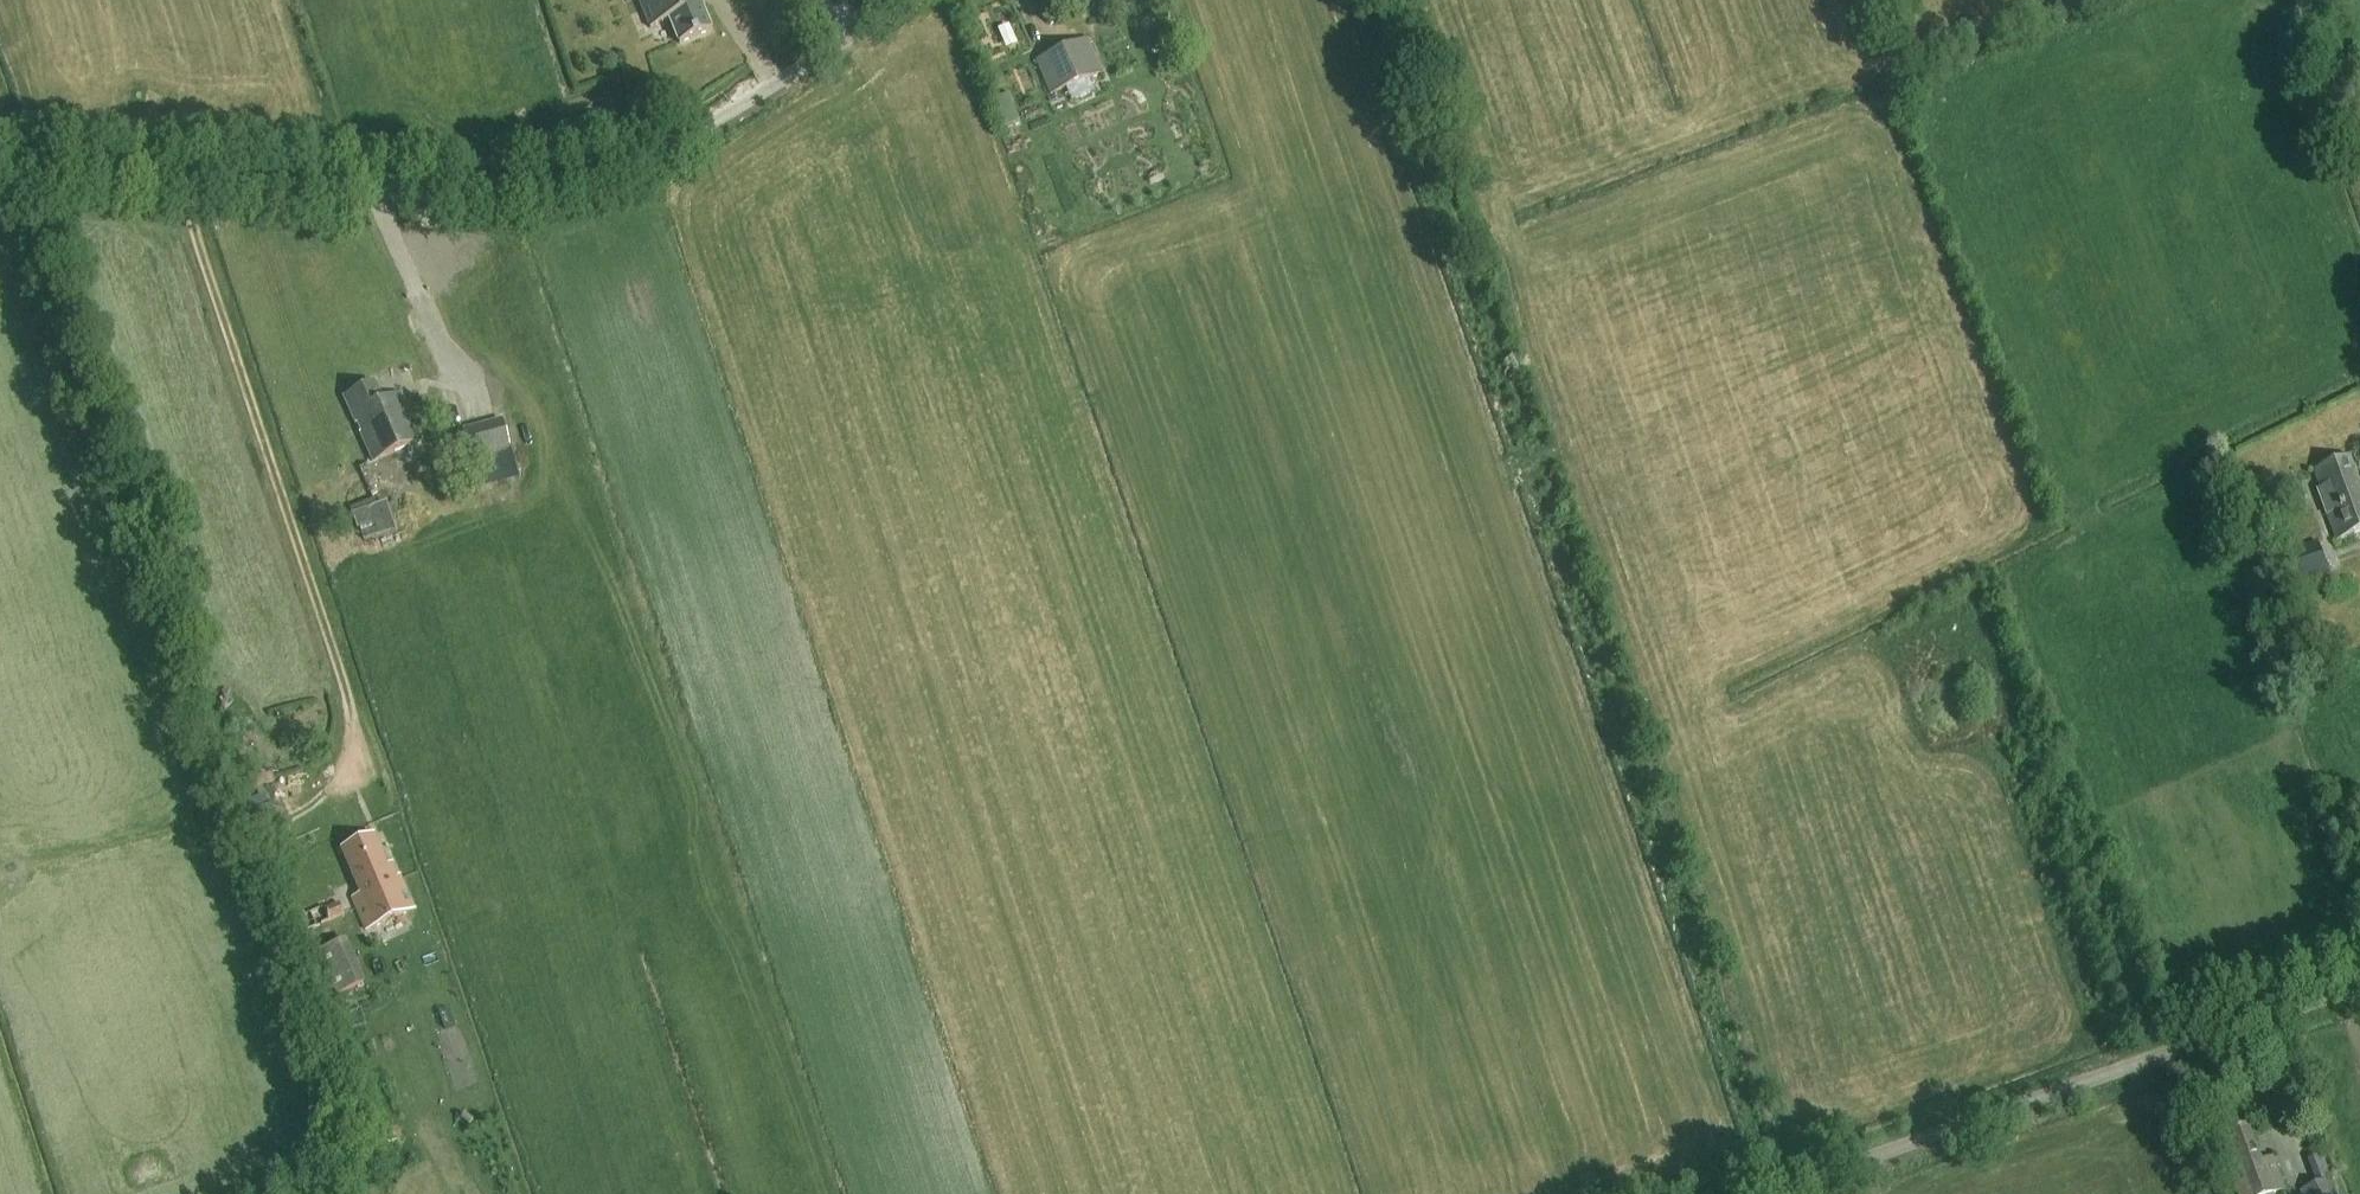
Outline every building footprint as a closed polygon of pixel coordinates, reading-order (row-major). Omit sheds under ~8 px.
[(650,28),(669,20),(679,43),(711,30),(704,13),(699,0),(638,0),(650,28)] [(1049,94),(1102,72),(1087,37),(1035,59),(1049,94)] [(1066,87),(1072,99),(1093,90),(1088,77),(1066,87)] [(370,458),(418,437),(397,390),(380,398),(372,379),(341,392),(370,458)] [(470,458),(508,447),(501,420),(463,430),(470,458)] [(2359,533),(2359,482),(2350,458),(2314,471),(2325,500),(2322,501),(2337,541),(2359,533)] [(376,506),(374,500),(350,509),(358,528),(363,541),(396,529),(391,515),(386,502),(376,506)] [(2329,572),(2317,542),(2270,561),(2282,592),(2329,572)] [(246,785),(273,782),(272,773),(245,777),(246,785)] [(373,836),(342,850),(355,880),(387,866),(373,836)] [(339,903),(323,909),(327,921),(343,915),(339,903)] [(336,995),(365,982),(345,938),(317,950),(336,995)] [(2286,1190),(2274,1158),(2263,1162),(2250,1125),(2218,1137),(2238,1193),(2274,1193),(2286,1190)] [(2329,1180),(2300,1191),(2301,1193),(2334,1193),(2329,1180)]
